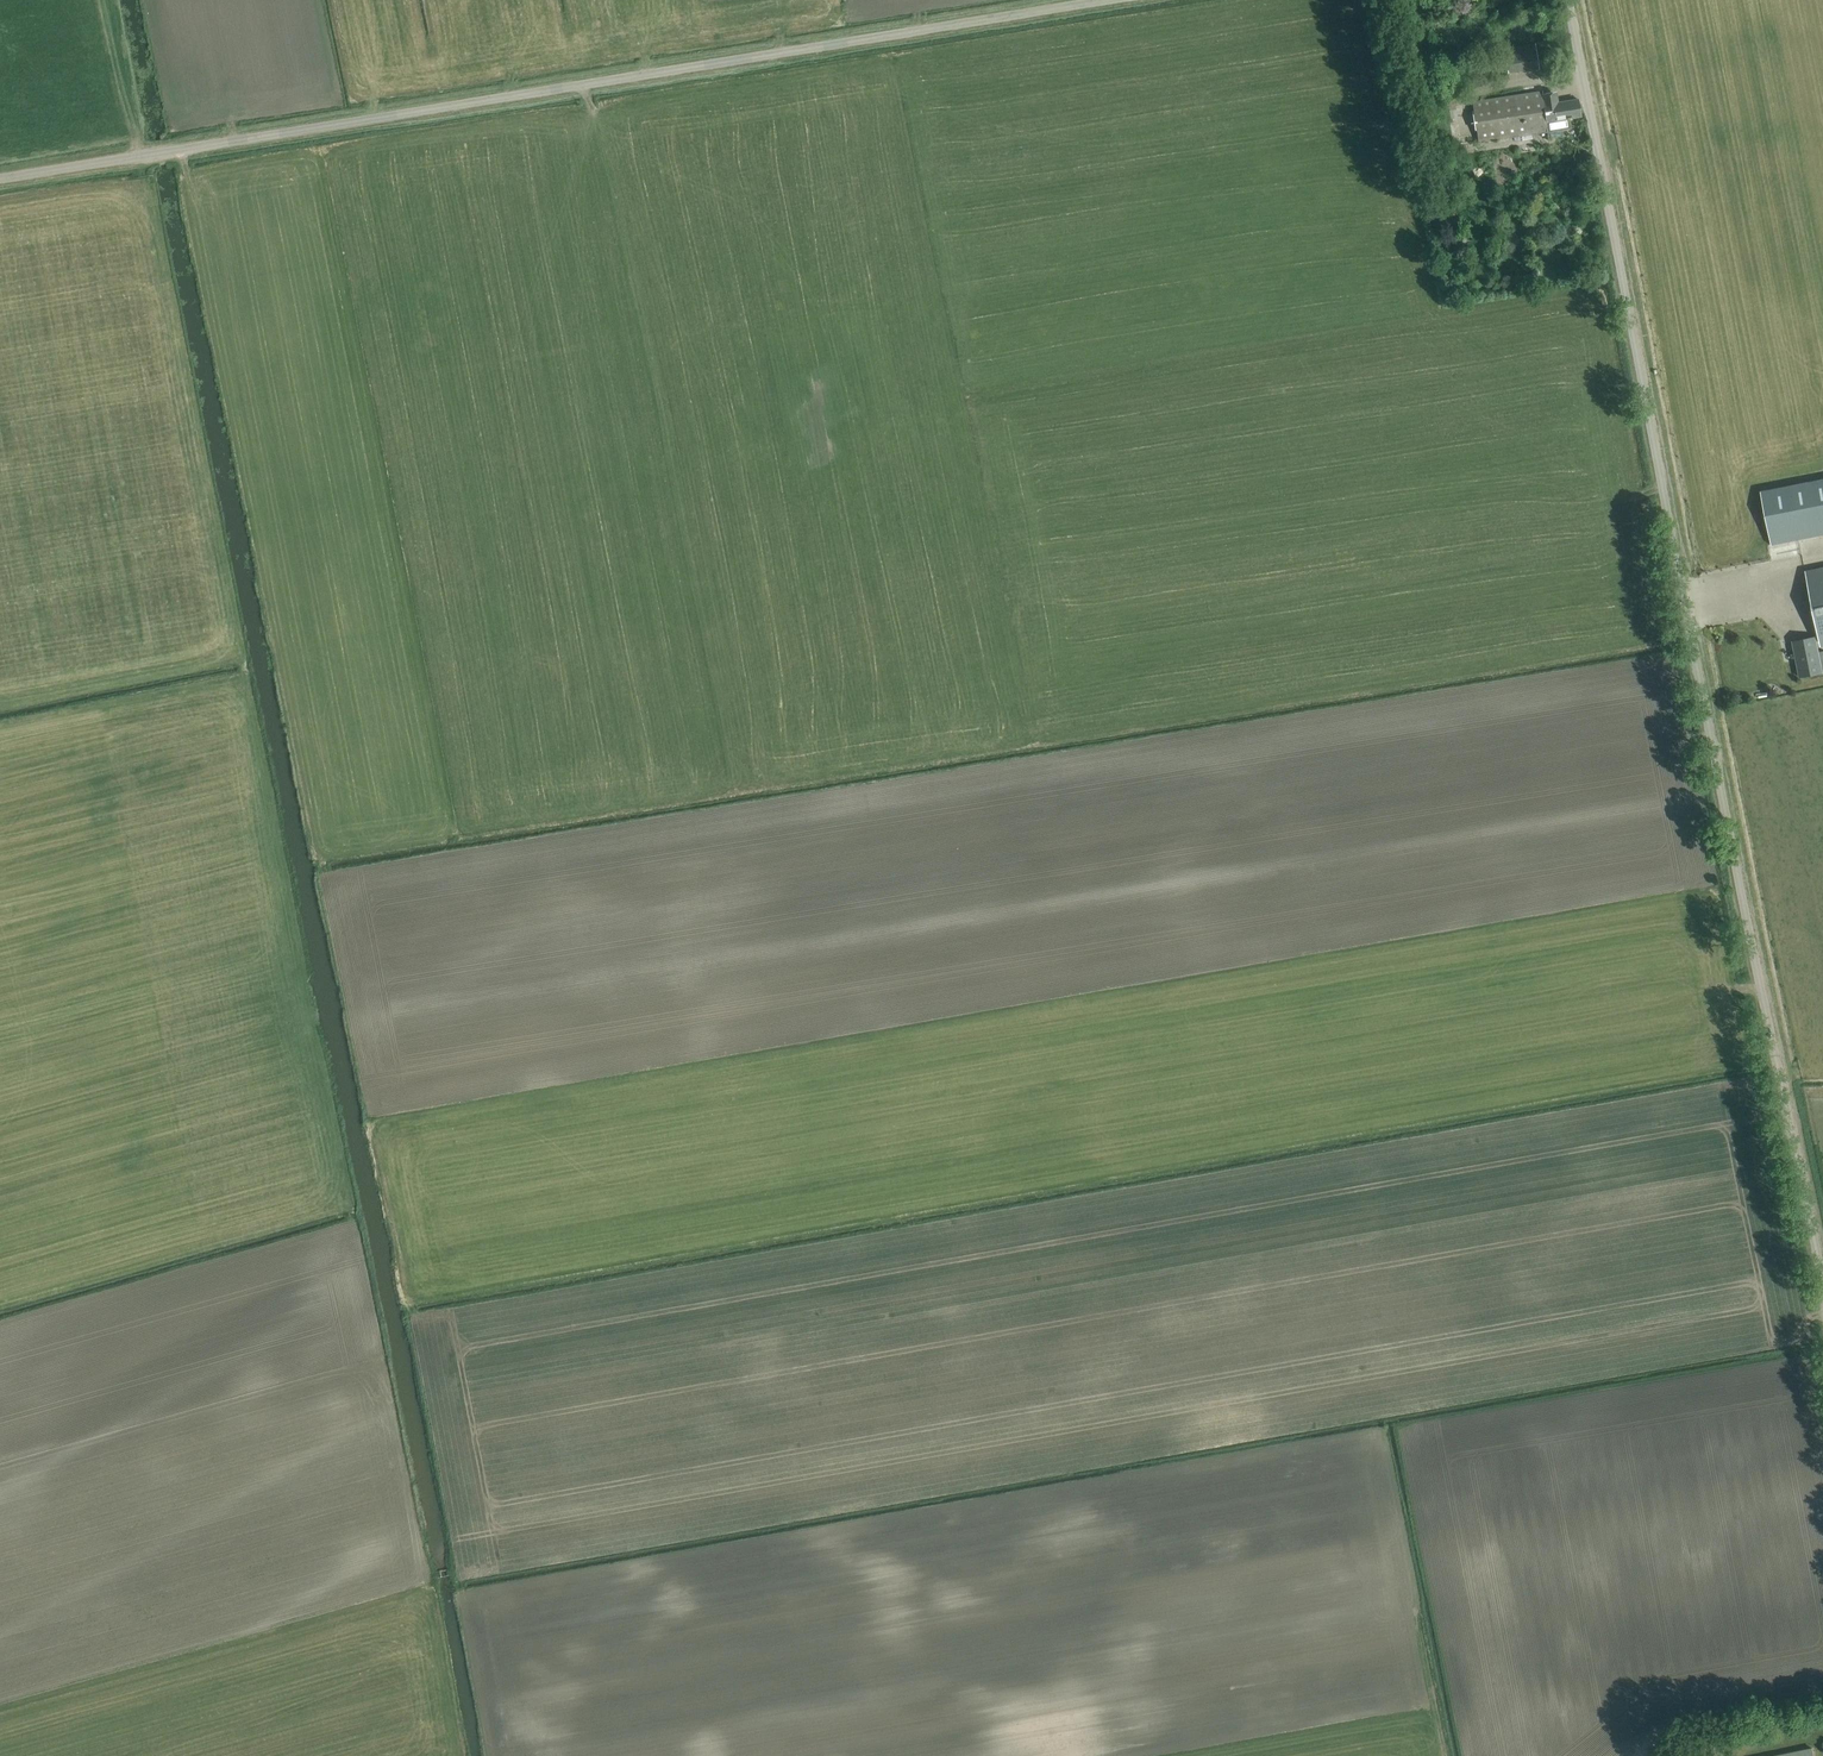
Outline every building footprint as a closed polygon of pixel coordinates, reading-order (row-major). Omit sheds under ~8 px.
[(1539,68),(1536,43),(1504,48),(1508,72),(1529,69),(1529,70),(1539,68)] [(1581,115),(1578,100),(1555,104),(1553,93),(1543,95),(1543,91),(1531,93),(1472,102),(1478,142),(1549,131),(1549,130),(1570,127),(1568,119),(1572,118),(1572,117),(1581,115)] [(1761,491),(1770,538),(1822,528),(1822,479),(1761,491)] [(1806,572),(1818,636),(1822,636),(1822,569),(1806,572)] [(1815,637),(1805,639),(1793,641),(1800,676),(1822,672),(1815,637)] [(1813,1747),(1768,1755),(1814,1755),(1813,1747)]
